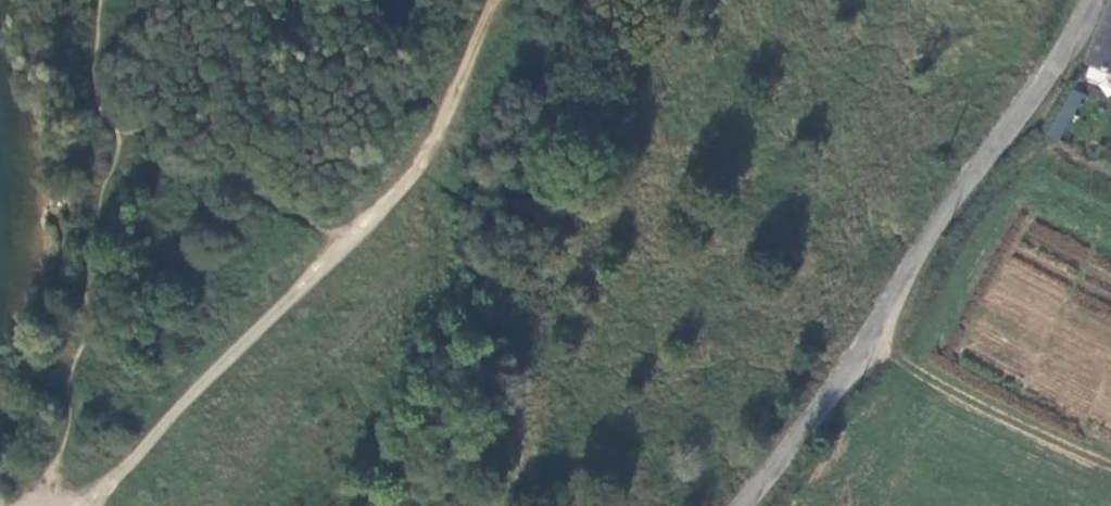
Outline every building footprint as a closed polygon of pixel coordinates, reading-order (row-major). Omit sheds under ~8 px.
[(1086,60),(1110,70),(1110,0),(1109,0),(1086,60)] [(1059,141),(1085,97),(1071,88),(1045,132),(1059,141)]
